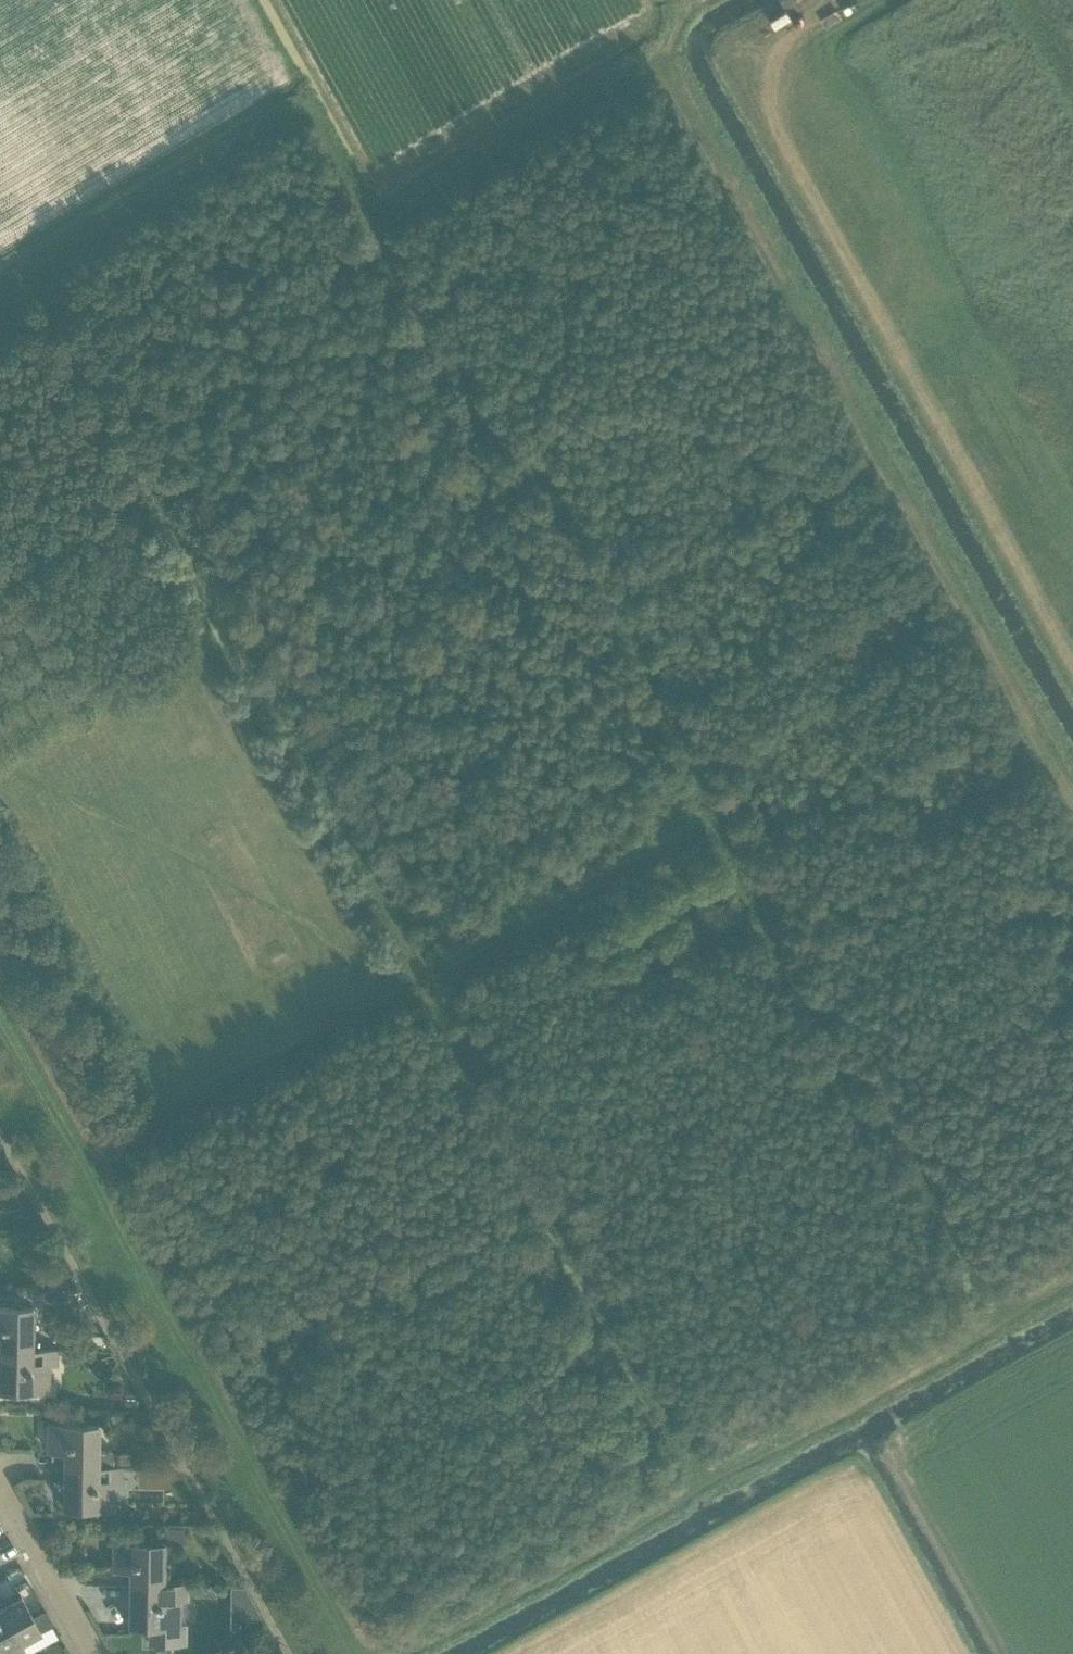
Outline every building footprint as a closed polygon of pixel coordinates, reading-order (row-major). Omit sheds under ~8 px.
[(38,1214),(29,1214),(29,1228),(45,1228),(38,1214)] [(2,1334),(2,1348),(28,1349),(29,1335),(32,1335),(32,1307),(0,1307),(0,1334),(2,1334)] [(28,1349),(2,1348),(2,1362),(0,1362),(0,1389),(47,1390),(48,1363),(58,1363),(59,1350),(28,1350),(28,1349)] [(48,1452),(67,1452),(67,1466),(94,1467),(94,1468),(112,1468),(113,1453),(97,1453),(97,1425),(48,1424),(48,1452)] [(130,1453),(115,1453),(115,1462),(130,1462),(130,1453)] [(123,1468),(112,1468),(94,1468),(94,1467),(67,1466),(67,1481),(64,1481),(64,1508),(113,1508),(113,1481),(123,1481),(123,1468)] [(133,1570),(132,1584),(160,1585),(160,1570),(163,1570),(163,1543),(113,1542),(113,1569),(133,1570)] [(188,1585),(160,1585),(132,1584),(132,1599),(130,1599),(129,1626),(147,1626),(148,1644),(187,1646),(187,1627),(179,1627),(179,1599),(188,1599),(188,1585)] [(231,1584),(230,1628),(260,1612),(244,1585),(231,1584)] [(2,1606),(1,1607),(21,1642),(27,1653),(59,1636),(44,1609),(32,1616),(20,1596),(2,1606)] [(1,1653),(0,1653),(25,1653),(27,1653),(21,1642),(1,1607),(2,1606),(0,1603),(0,1652),(1,1653)]
